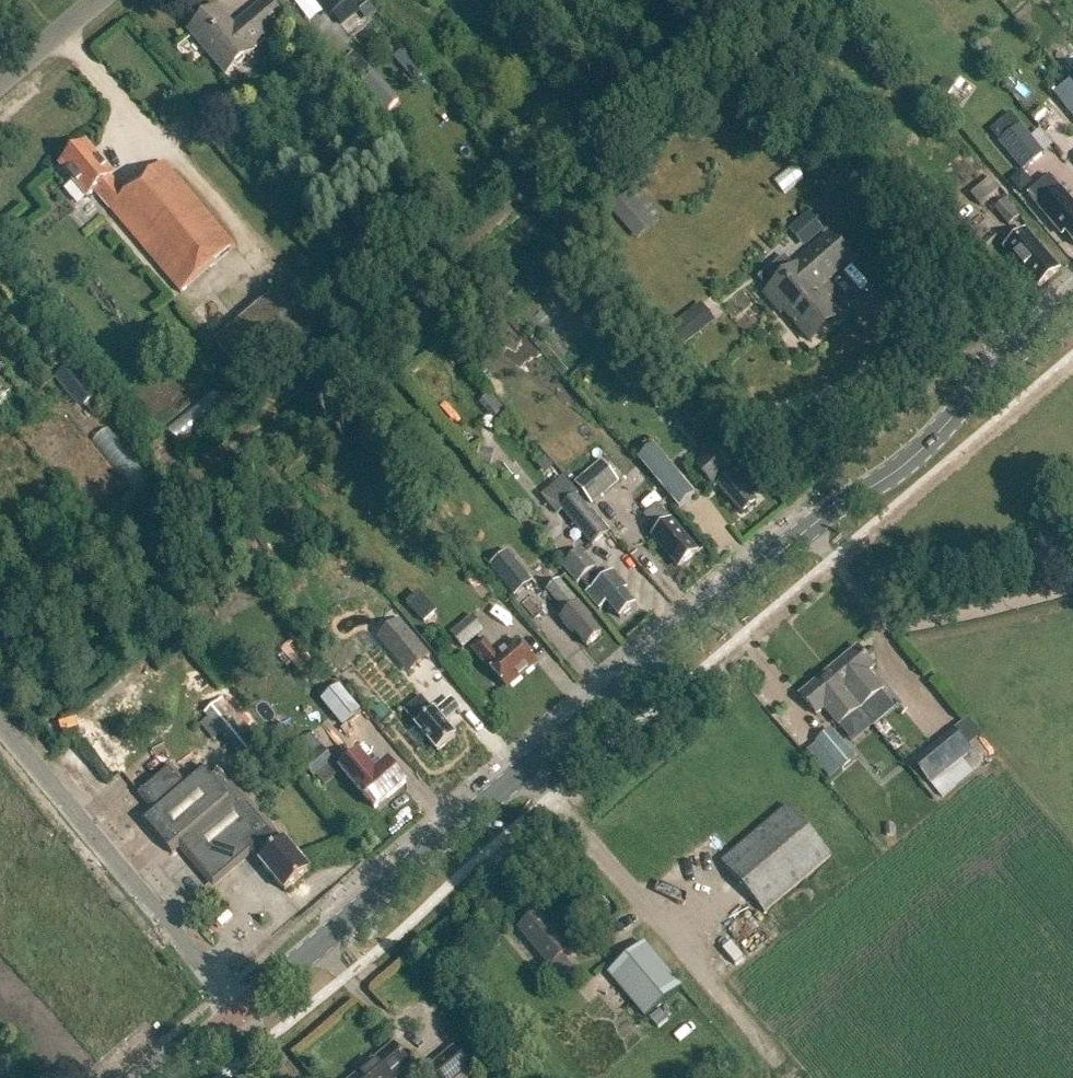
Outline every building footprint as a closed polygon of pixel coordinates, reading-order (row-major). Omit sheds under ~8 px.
[(189,31),(225,74),(254,50),(253,49),(286,20),(269,0),(265,0),(245,17),(247,19),(235,29),(217,8),(189,31)] [(332,15),(351,0),(320,0),(332,15)] [(402,49),(390,58),(399,68),(410,59),(402,49)] [(1065,111),(1072,121),(1072,104),(1065,111)] [(1018,127),(1008,114),(988,131),(998,144),(997,145),(1021,174),(1043,156),(1019,126),(1018,127)] [(254,127),(242,133),(250,147),(261,141),(254,127)] [(96,192),(110,209),(182,293),(236,246),(165,162),(127,195),(112,177),(114,176),(87,144),(62,166),(89,198),(96,192)] [(991,175),(970,192),(980,204),(982,202),(990,211),(993,209),(1006,200),(1010,197),(991,175)] [(1072,242),(1072,204),(1050,176),(1028,195),(1039,209),(1057,230),(1060,227),(1072,242)] [(660,218),(634,187),(608,209),(634,240),(660,218)] [(1006,200),(993,209),(1007,226),(1019,215),(1006,200)] [(808,243),(822,231),(806,213),(793,225),(808,243)] [(1006,249),(1038,287),(1057,270),(1025,233),(1006,249)] [(803,256),(806,260),(766,295),(782,315),(785,312),(811,342),(839,317),(826,301),(825,301),(812,287),(846,258),(827,236),(803,256)] [(213,343),(248,385),(318,326),(283,285),(213,343)] [(553,317),(571,312),(568,300),(550,304),(553,317)] [(667,329),(681,347),(697,334),(683,316),(667,329)] [(680,508),(695,496),(654,447),(639,460),(680,508)] [(715,490),(719,487),(738,471),(719,447),(696,467),(715,490)] [(602,462),(575,485),(590,503),(618,481),(602,462)] [(738,471),(719,487),(742,515),(756,503),(752,498),(758,493),(738,471)] [(611,535),(580,497),(564,510),(596,548),(611,535)] [(664,548),(681,568),(696,555),(685,541),(687,539),(659,506),(646,517),(658,532),(653,537),(662,548),(664,548)] [(620,589),(622,586),(622,585),(613,574),(603,582),(594,571),(596,569),(581,553),(563,568),(578,585),(581,582),(589,592),(586,595),(599,610),(603,607),(604,607),(607,604),(607,605),(620,620),(635,607),(620,589)] [(503,555),(484,572),(510,601),(529,584),(503,555)] [(576,632),(588,646),(602,635),(590,621),(592,619),(560,580),(548,590),(568,614),(562,620),(574,634),(576,632)] [(406,602),(425,623),(438,611),(419,591),(406,602)] [(450,633),(463,648),(485,629),(471,614),(450,633)] [(397,624),(380,638),(398,659),(409,672),(417,665),(426,658),(397,624)] [(520,641),(500,658),(485,639),(473,650),(488,668),(490,667),(509,688),(538,664),(520,641)] [(829,672),(861,710),(883,691),(869,673),(874,668),(857,648),(829,672)] [(824,709),(839,727),(861,710),(829,672),(800,696),(817,716),(824,709)] [(336,686),(322,700),(343,727),(358,715),(336,686)] [(220,736),(254,776),(273,760),(222,700),(203,717),(206,720),(199,726),(212,742),(220,736)] [(417,727),(407,736),(417,749),(428,740),(438,752),(456,737),(445,723),(461,709),(453,700),(437,714),(436,712),(418,727),(417,727)] [(914,759),(933,781),(974,747),(956,725),(914,759)] [(818,743),(840,770),(854,759),(831,732),(818,743)] [(321,747),(302,764),(314,779),(333,762),(321,747)] [(343,769),(359,788),(376,808),(406,783),(390,763),(372,778),(356,758),(343,769)] [(74,762),(66,767),(89,804),(97,799),(74,762)] [(214,883),(252,851),(265,840),(273,851),(283,842),(222,770),(211,779),(201,766),(183,781),(171,767),(139,794),(152,808),(141,817),(173,854),(180,848),(189,859),(192,857),(214,883)] [(722,864),(765,913),(831,857),(789,807),(722,864)] [(265,840),(252,851),(286,891),(310,871),(285,841),(283,842),(273,851),(265,840)] [(570,951),(538,913),(519,929),(550,968),(570,951)] [(644,945),(608,975),(647,1020),(682,990),(644,945)] [(673,1005),(640,1028),(651,1044),(684,1022),(673,1005)] [(354,1077),(396,1077),(411,1065),(394,1045),(354,1077)] [(439,1077),(460,1077),(471,1069),(454,1049),(431,1068),(439,1077)] [(736,1049),(723,1057),(729,1068),(743,1060),(736,1049)]
